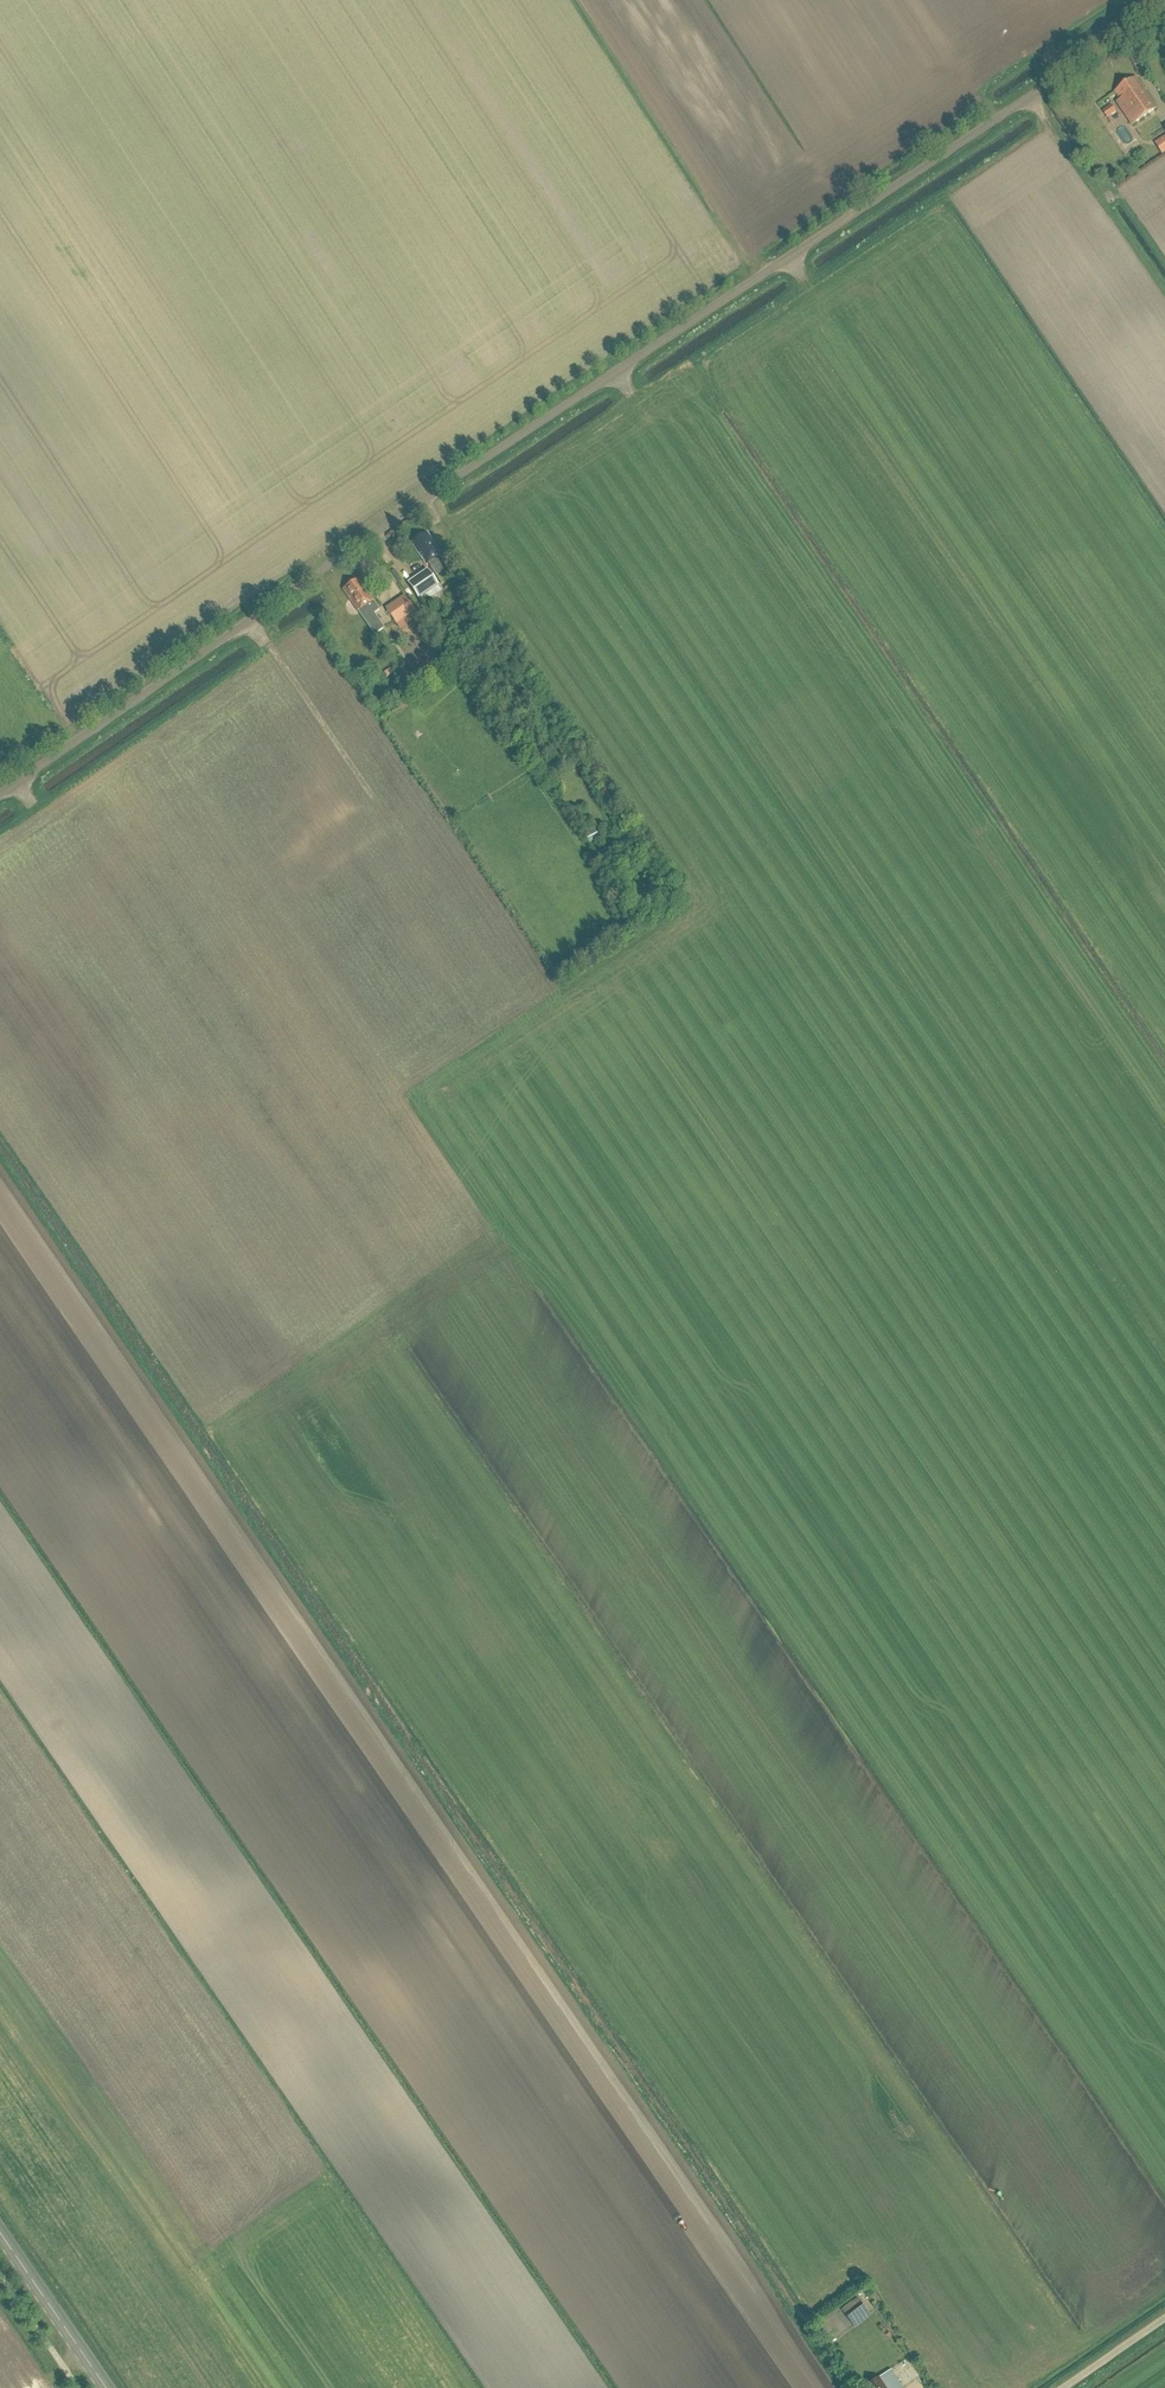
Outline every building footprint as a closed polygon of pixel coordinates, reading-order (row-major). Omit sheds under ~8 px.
[(1132,125),(1157,108),(1136,78),(1115,93),(1120,100),(1116,103),(1132,125)] [(1108,118),(1117,112),(1112,104),(1103,110),(1108,118)] [(447,567),(440,556),(442,555),(427,532),(411,543),(426,566),(428,564),(436,575),(447,567)] [(438,585),(427,569),(408,582),(419,599),(438,585)] [(365,621),(380,611),(374,602),(359,580),(344,591),(359,613),(359,612),(365,621)] [(396,624),(415,611),(405,598),(387,610),(396,624)] [(384,630),(378,621),(369,627),(375,636),(384,630)] [(847,2317),(863,2305),(857,2298),(842,2310),(847,2317)] [(871,2315),(863,2305),(847,2317),(855,2327),(871,2315)] [(890,2369),(880,2376),(888,2387),(904,2387),(890,2369)] [(879,2376),(866,2385),(869,2387),(887,2387),(879,2376)]
